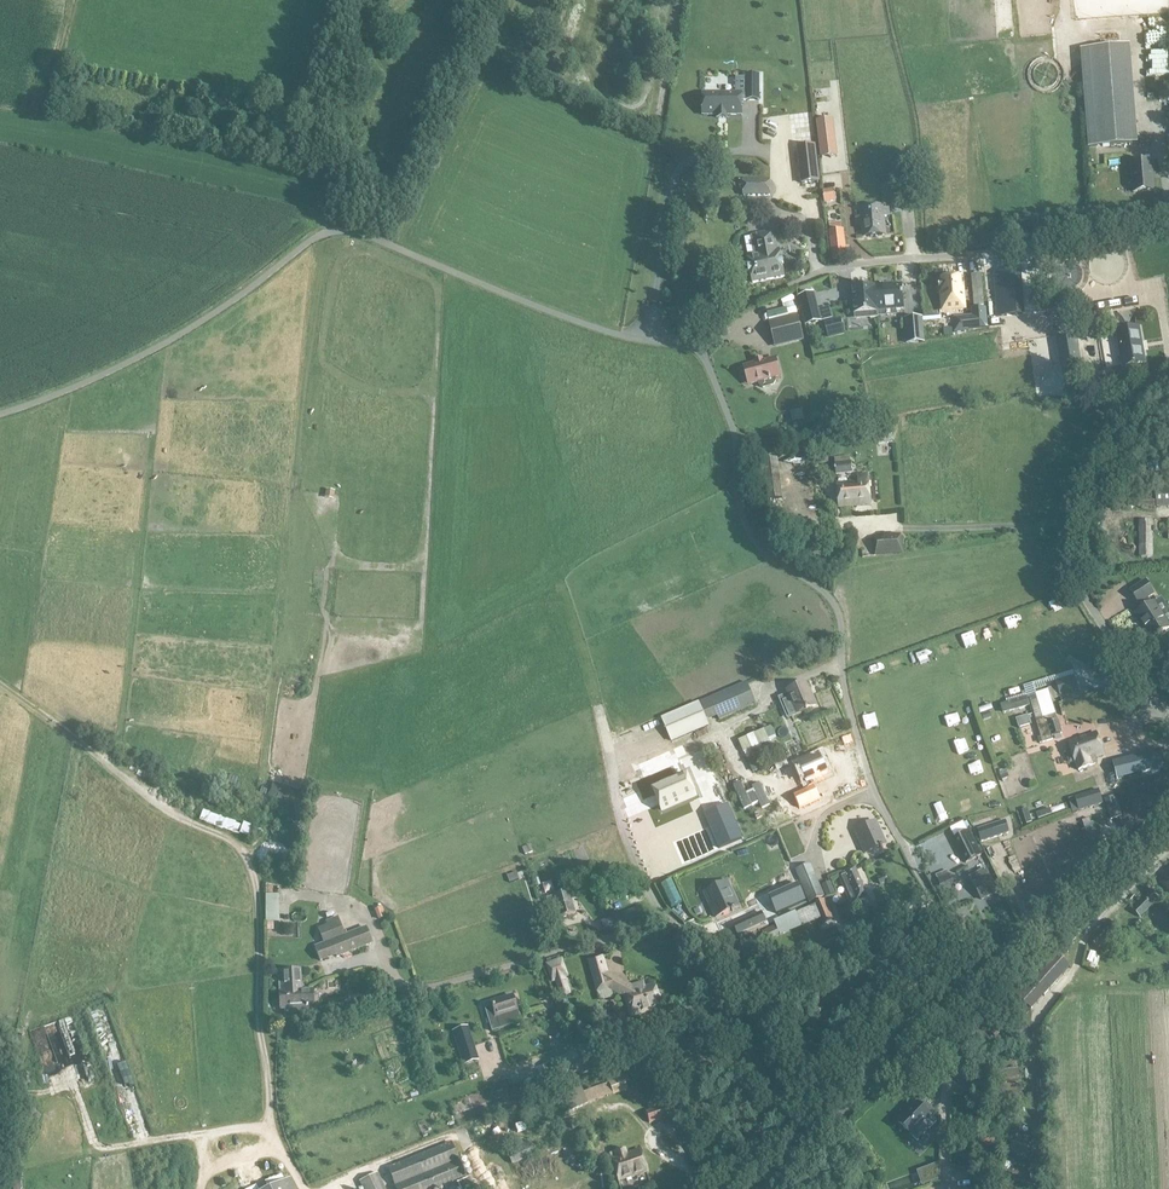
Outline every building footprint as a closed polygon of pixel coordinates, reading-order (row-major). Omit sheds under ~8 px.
[(1088,148),(1138,144),(1130,46),(1080,50),(1088,148)] [(703,93),(703,115),(718,115),(718,119),(728,119),(728,115),(742,115),(742,101),(760,101),(760,75),(747,75),(747,93),(703,93)] [(819,182),(815,146),(798,148),(802,184),(819,182)] [(1133,194),(1155,192),(1153,161),(1130,162),(1133,194)] [(770,179),(755,179),(744,180),(744,196),(755,196),(770,196),(770,179)] [(902,193),(910,191),(908,182),(900,183),(902,193)] [(825,202),(835,200),(833,190),(823,192),(825,202)] [(870,207),(868,208),(870,219),(874,219),(876,236),(886,235),(884,217),(890,216),(889,208),(883,209),(883,206),(870,207)] [(857,226),(861,225),(863,237),(876,236),(874,219),(870,219),(868,208),(859,209),(860,217),(856,217),(857,226)] [(848,259),(844,229),(829,231),(832,261),(848,259)] [(753,236),(744,238),(748,256),(747,256),(752,283),(769,280),(786,276),(781,250),(778,250),(774,231),(760,233),(752,235),(753,236)] [(1022,315),(1019,272),(994,274),(998,317),(1022,315)] [(833,279),(834,288),(851,285),(850,276),(833,279)] [(942,282),(939,282),(939,293),(941,293),(943,307),(943,311),(954,310),(965,309),(964,296),(962,296),(961,290),(960,278),(942,279),(942,282)] [(878,311),(904,308),(902,284),(876,287),(878,311)] [(876,285),(851,287),(854,314),(855,314),(871,312),(872,318),(878,317),(878,312),(878,311),(876,287),(876,285)] [(821,321),(814,293),(799,297),(806,325),(821,321)] [(954,319),(953,319),(955,333),(968,332),(967,329),(988,327),(986,308),(972,310),(973,317),(962,318),(954,319)] [(769,322),(774,342),(802,335),(797,316),(769,322)] [(923,317),(904,319),(906,344),(925,343),(923,317)] [(852,325),(828,328),(829,337),(853,334),(852,325)] [(1117,332),(1123,368),(1145,364),(1139,328),(1117,332)] [(1057,341),(1062,377),(1083,373),(1077,338),(1057,341)] [(774,378),(780,376),(775,358),(746,366),(751,384),(758,382),(759,386),(763,388),(773,385),(775,382),(774,378)] [(878,444),(896,442),(894,431),(877,433),(878,444)] [(769,500),(783,498),(778,459),(764,460),(769,500)] [(852,473),(851,463),(835,464),(837,475),(852,473)] [(857,476),(858,482),(838,484),(840,508),(870,505),(868,475),(857,476)] [(1137,507),(1156,507),(1156,508),(1168,507),(1168,488),(1157,489),(1157,491),(1136,492),(1137,507)] [(798,545),(806,539),(784,509),(776,515),(798,545)] [(1139,521),(1139,558),(1153,557),(1153,521),(1139,521)] [(875,556),(903,553),(901,534),(873,537),(875,556)] [(1152,639),(1157,636),(1159,638),(1166,634),(1165,632),(1168,629),(1168,628),(1154,603),(1152,604),(1148,598),(1154,594),(1146,581),(1131,591),(1139,604),(1141,603),(1145,609),(1136,614),(1152,639)] [(1045,679),(1046,683),(1048,689),(1056,687),(1059,698),(1061,698),(1079,692),(1074,675),(1073,671),(1045,679)] [(967,683),(971,694),(981,690),(978,680),(967,683)] [(747,682),(662,719),(671,742),(692,733),(709,726),(707,723),(707,721),(718,716),(720,721),(757,705),(747,682)] [(806,684),(788,692),(797,714),(817,706),(812,696),(811,696),(806,684)] [(1051,701),(1048,690),(1036,694),(1036,695),(1029,697),(1041,737),(1038,738),(1040,744),(1053,740),(1052,737),(1055,736),(1062,734),(1058,720),(1057,720),(1052,701),(1051,701)] [(1003,714),(1030,706),(1028,697),(1001,704),(1003,714)] [(1019,729),(1031,725),(1028,716),(1016,720),(1019,729)] [(1088,756),(1091,767),(1096,765),(1094,758),(1104,754),(1097,734),(1088,737),(1091,743),(1087,744),(1089,751),(1083,753),(1085,757),(1088,756)] [(1071,764),(1075,762),(1078,771),(1091,767),(1088,756),(1085,757),(1083,753),(1089,751),(1087,744),(1091,743),(1088,737),(1069,744),(1071,751),(1067,753),(1066,756),(1069,762),(1071,764)] [(1008,754),(1005,743),(997,745),(996,740),(991,741),(995,757),(1008,754)] [(758,741),(742,748),(748,761),(764,754),(758,741)] [(631,757),(643,755),(641,743),(618,747),(619,752),(630,750),(631,757)] [(692,748),(678,752),(680,757),(694,754),(692,748)] [(1161,749),(1113,762),(1118,780),(1166,768),(1161,749)] [(807,784),(792,791),(797,804),(818,795),(813,782),(812,782),(810,777),(827,769),(823,761),(826,760),(822,752),(820,753),(819,751),(796,761),(805,779),(807,784)] [(1001,780),(1009,778),(1007,771),(999,773),(1001,780)] [(686,773),(652,788),(663,812),(696,798),(686,773)] [(762,809),(770,806),(760,784),(753,787),(755,792),(747,795),(741,782),(734,786),(744,810),(753,806),(753,805),(759,802),(762,809)] [(1079,812),(1103,804),(1098,790),(1075,798),(1079,812)] [(296,812),(300,802),(279,795),(276,805),(296,812)] [(1104,801),(1108,814),(1118,810),(1114,798),(1104,801)] [(728,805),(705,814),(720,848),(742,839),(728,805)] [(1005,821),(993,825),(977,829),(981,842),(1010,833),(1005,821)] [(876,822),(855,831),(865,854),(886,845),(876,822)] [(954,839),(967,864),(983,856),(971,830),(954,839)] [(530,845),(522,848),(525,855),(532,852),(530,845)] [(825,895),(811,864),(796,870),(810,902),(825,895)] [(856,868),(845,873),(846,875),(839,878),(851,905),(854,903),(857,910),(871,904),(867,897),(868,897),(856,868)] [(954,884),(947,869),(934,876),(947,904),(957,900),(951,885),(954,884)] [(1158,880),(1168,891),(1168,869),(1158,880)] [(969,881),(982,907),(1000,898),(988,872),(969,881)] [(507,876),(510,884),(520,880),(517,873),(507,876)] [(885,876),(878,879),(880,886),(888,883),(885,876)] [(682,903),(672,882),(662,886),(672,908),(682,903)] [(727,882),(704,893),(716,918),(739,908),(727,882)] [(831,882),(822,885),(826,897),(835,893),(831,882)] [(794,884),(765,896),(772,913),(801,901),(794,884)] [(559,911),(562,918),(576,913),(569,891),(554,896),(555,898),(548,901),(552,914),(559,911)] [(1140,918),(1157,902),(1149,893),(1132,909),(1140,918)] [(813,904),(813,906),(819,920),(821,924),(834,919),(826,899),(813,904)] [(622,914),(623,914),(616,917),(616,916),(601,922),(605,932),(619,926),(626,924),(645,917),(640,907),(622,914)] [(777,911),(767,918),(772,926),(782,918),(777,911)] [(733,925),(738,936),(767,922),(762,912),(733,925)] [(323,944),(315,947),(321,962),(336,957),(337,958),(373,945),(367,927),(345,935),(344,933),(338,917),(326,921),(327,925),(333,940),(323,944)] [(1118,929),(1109,920),(1089,940),(1099,949),(1118,929)] [(776,925),(762,931),(766,941),(780,935),(776,925)] [(912,949),(906,933),(891,940),(897,955),(912,949)] [(840,949),(835,938),(809,950),(814,961),(840,949)] [(1071,968),(1048,947),(1009,991),(1032,1011),(1071,968)] [(569,976),(562,956),(544,962),(552,982),(555,981),(560,997),(572,993),(566,977),(569,976)] [(807,965),(804,958),(803,956),(791,962),(795,971),(807,965)] [(611,987),(602,957),(588,961),(597,991),(611,987)] [(280,991),(279,991),(280,1009),(285,1009),(285,1017),(303,1016),(302,1011),(314,1010),(314,1007),(312,990),(302,991),(300,970),(282,971),(283,978),(279,978),(280,991)] [(661,1007),(654,984),(643,987),(642,985),(634,988),(615,978),(612,984),(614,990),(625,996),(626,999),(628,998),(633,1015),(661,1007)] [(614,995),(604,998),(606,1006),(616,1004),(614,995)] [(492,1006),(485,1009),(492,1031),(499,1029),(522,1023),(518,1011),(516,1011),(512,997),(491,1003),(492,1006)] [(1012,1039),(1029,1035),(1026,1022),(1009,1026),(1012,1039)] [(681,1076),(693,1074),(691,1063),(680,1065),(681,1076)] [(1022,1092),(1021,1075),(1020,1068),(996,1070),(996,1077),(997,1094),(998,1099),(1023,1097),(1022,1092)] [(614,1095),(627,1089),(625,1083),(629,1081),(626,1074),(623,1069),(612,1073),(614,1077),(607,1079),(608,1082),(584,1092),(581,1086),(558,1096),(566,1114),(613,1094),(614,1095)] [(505,1089),(509,1098),(526,1091),(523,1082),(505,1089)] [(937,1122),(918,1103),(899,1123),(918,1141),(937,1122)] [(650,1123),(667,1117),(663,1105),(646,1111),(650,1123)] [(577,1119),(570,1122),(572,1129),(580,1127),(577,1119)] [(295,1122),(289,1124),(294,1141),(300,1139),(295,1122)] [(506,1136),(516,1131),(513,1125),(503,1130),(506,1136)] [(995,1148),(996,1135),(980,1134),(979,1147),(995,1148)] [(489,1142),(492,1147),(503,1141),(500,1136),(489,1142)] [(1030,1153),(1029,1140),(1011,1140),(1012,1154),(1030,1153)] [(387,1168),(395,1188),(441,1188),(466,1179),(451,1142),(387,1168)] [(614,1168),(643,1159),(640,1150),(626,1154),(624,1150),(610,1155),(614,1168)] [(731,1150),(723,1154),(727,1163),(735,1160),(731,1150)] [(643,1159),(614,1168),(619,1182),(648,1172),(643,1159)] [(525,1186),(535,1183),(531,1172),(522,1175),(525,1186)] [(362,1188),(385,1188),(378,1173),(359,1182),(362,1188)] [(289,1179),(266,1188),(294,1188),(289,1179)] [(458,1184),(460,1188),(474,1188),(469,1179),(458,1184)]
